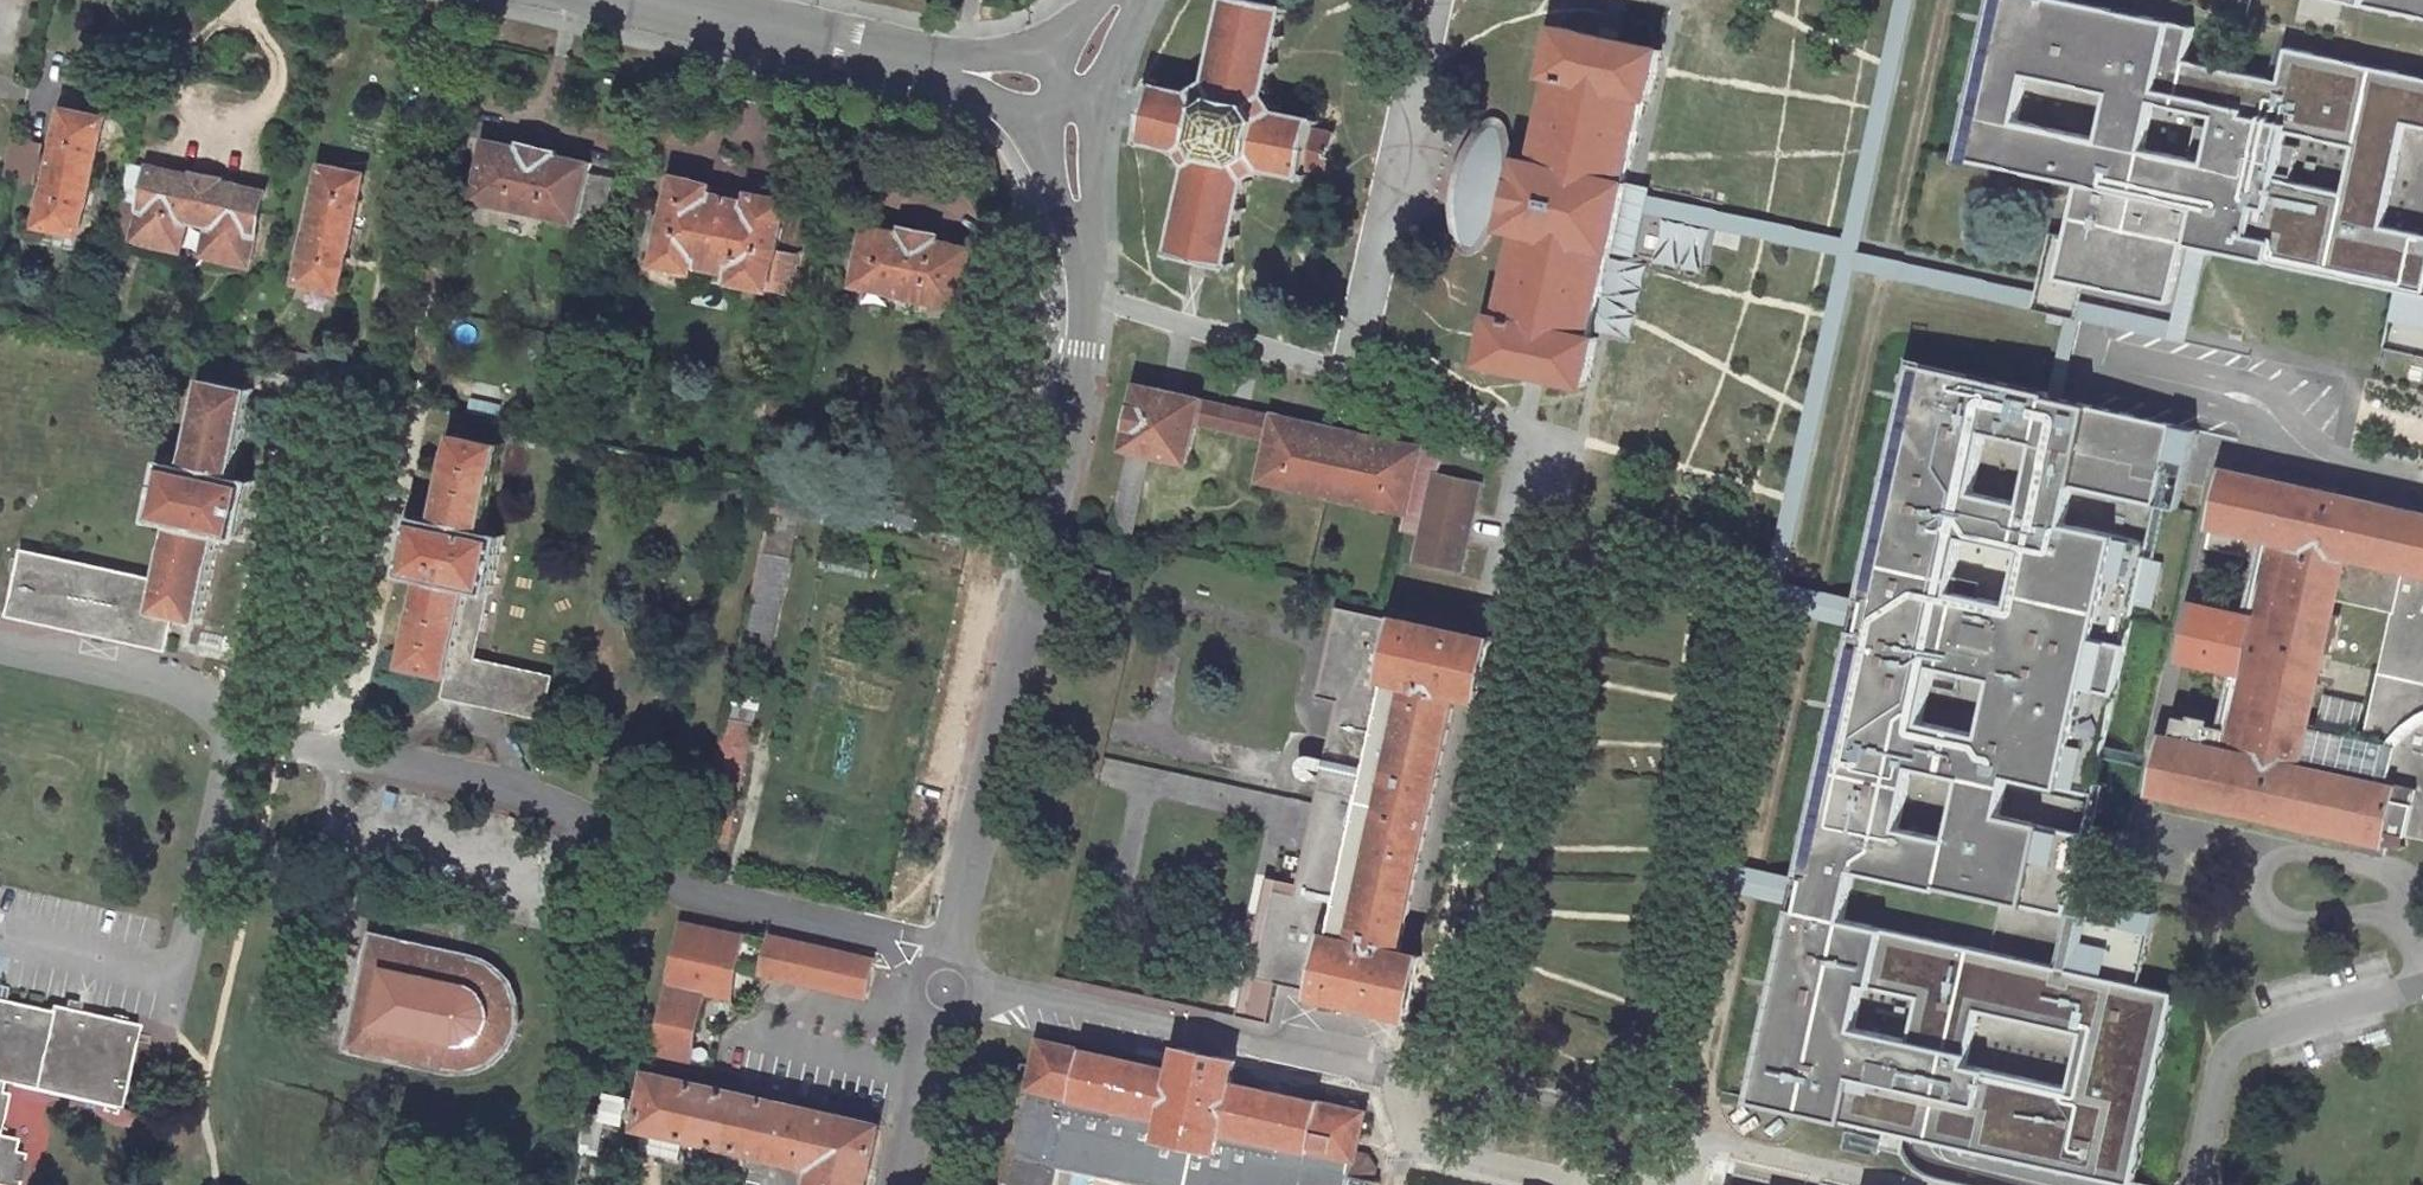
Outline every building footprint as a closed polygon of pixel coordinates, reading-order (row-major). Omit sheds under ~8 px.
[(1207,81),(1205,82),(1191,91),(1153,83),(1149,96),(1139,141),(1177,150),(1188,166),(1169,253),(1192,258),(1207,261),(1229,266),(1248,180),(1264,169),(1306,178),(1309,167),(1325,170),(1333,135),(1317,132),(1320,119),(1278,111),(1267,94),(1286,7),(1264,2),(1255,0),(1225,0),(1207,81)] [(2284,46),(2277,80),(2184,59),(2191,25),(2078,0),(1992,0),(1967,109),(2014,120),(2025,73),(2108,91),(2097,138),(2141,148),(2152,101),(2213,115),(2203,162),(2273,178),(2284,131),(2351,146),(2341,193),(2385,203),(2403,121),(2422,126),(2422,77),(2284,46)] [(2422,18),(2422,0),(2341,0),(2422,18)] [(1590,337),(1644,97),(1651,98),(1661,50),(1557,27),(1547,75),(1554,77),(1534,161),(1520,158),(1518,165),(1506,162),(1504,142),(1502,132),(1499,127),(1495,125),(1489,126),(1484,131),(1475,144),(1466,161),(1462,172),(1459,184),(1457,184),(1452,207),(1457,207),(1456,218),(1458,229),(1462,244),(1465,247),(1468,249),(1472,248),(1478,243),(1483,238),(1490,227),(1494,220),(1506,223),(1504,228),(1520,231),(1501,316),(1493,315),(1483,363),(1585,385),(1597,338),(1590,337)] [(65,108),(39,224),(40,225),(36,242),(75,250),(79,233),(80,233),(92,179),(106,117),(65,108)] [(2385,203),(2341,193),(2273,178),(2203,162),(2141,148),(2097,138),(2014,120),(1967,109),(1957,155),(2075,182),(2053,276),(2085,283),(2078,316),(2092,319),(2166,335),(2168,327),(2187,243),(2397,290),(2422,296),(2422,235),(2380,225),(2385,203)] [(521,147),(486,139),(473,199),(577,222),(580,210),(601,214),(609,180),(588,175),(591,162),(556,154),(557,150),(522,142),(521,147)] [(122,200),(114,235),(180,250),(186,220),(208,225),(201,254),(248,265),(264,191),(221,182),(222,179),(192,172),(192,175),(149,166),(141,204),(122,200)] [(365,174),(324,166),(298,281),(339,290),(365,174)] [(710,184),(674,176),(654,264),(691,272),(693,263),(733,272),(731,281),(786,293),(794,255),(776,250),(787,201),(750,193),(748,202),(708,193),(710,184)] [(910,225),(874,217),(864,271),(963,294),(974,240),(942,233),(943,223),(914,216),(910,225)] [(207,378),(234,384),(238,364),(211,358),(207,378)] [(1920,721),(1932,666),(1949,591),(1961,538),(1971,492),(1985,431),(1995,383),(1912,365),(1748,1100),(1832,1119),(1852,1028),(1862,984),(1897,828),(1910,766),(1920,721)] [(154,611),(173,615),(194,620),(202,622),(217,551),(221,534),(242,539),(246,521),(256,523),(261,501),(251,499),(255,480),(233,476),(253,388),(234,384),(207,378),(188,463),(187,470),(164,465),(152,519),(173,523),(172,528),(160,580),(154,611)] [(2162,477),(2174,423),(2074,401),(1995,383),(1985,431),(2036,442),(2023,503),(1971,492),(1961,538),(2021,551),(2009,604),(1949,591),(1932,666),(1989,679),(1977,734),(1920,721),(1910,766),(1958,777),(1944,838),(1897,828),(1862,984),(1922,997),(1975,1008),(2079,1031),(2163,1050),(2176,992),(2140,984),(2053,965),(2069,894),(2100,756),(2102,746),(2162,477)] [(1187,462),(1196,422),(1201,399),(1160,390),(1139,385),(1125,449),(1129,449),(1187,462)] [(1272,414),(1201,399),(1196,422),(1266,438),(1272,414)] [(498,406),(471,400),(467,415),(494,421),(498,406)] [(1402,514),(1407,515),(1417,471),(1421,449),(1422,447),(1272,414),(1266,438),(1257,482),(1328,497),(1402,514)] [(415,516),(402,574),(423,579),(421,589),(404,666),(448,676),(444,697),(498,709),(541,719),(550,677),(472,660),(479,631),(476,630),(479,618),(482,619),(487,593),(490,594),(503,536),(482,531),(502,444),(456,434),(440,506),(436,521),(415,516)] [(1421,449),(1417,471),(1407,515),(1424,518),(1433,475),(1437,476),(1442,454),(1421,449)] [(2226,472),(2217,513),(2220,514),(2218,523),(2213,521),(2207,549),(2257,560),(2244,617),(2196,607),(2184,659),(2232,670),(2219,728),(2211,726),(2212,720),(2192,715),(2191,719),(2178,717),(2172,741),(2167,740),(2155,793),(2355,838),(2388,846),(2388,844),(2405,848),(2408,835),(2422,839),(2422,516),(2226,472)] [(1460,571),(1479,485),(1437,476),(1433,475),(1424,518),(1414,561),(1460,571)] [(745,640),(769,645),(798,516),(774,510),(745,640)] [(154,611),(160,580),(21,550),(6,616),(166,651),(171,625),(173,615),(154,611)] [(1399,953),(1458,693),(1478,697),(1491,641),(1400,620),(1399,624),(1339,611),(1320,695),(1341,699),(1317,803),(1299,885),(1296,897),(1273,892),(1254,976),(1273,981),(1317,990),(1317,994),(1408,1015),(1421,958),(1399,953)] [(755,712),(730,707),(728,716),(753,722),(755,712)] [(753,722),(728,716),(701,836),(726,841),(753,722)] [(2388,846),(2355,838),(2352,848),(2386,855),(2388,846)] [(1264,1022),(1273,981),(1254,976),(1273,892),(1296,897),(1299,885),(1264,877),(1247,951),(1233,1015),(1264,1022)] [(740,937),(681,924),(652,1059),(686,1066),(702,994),(728,1000),(734,976),(759,981),(761,974),(865,997),(871,968),(870,967),(871,960),(855,956),(742,932),(740,937)] [(462,954),(372,935),(347,1048),(451,1070),(463,1070),(476,1068),(488,1063),(498,1056),(507,1046),(512,1037),(516,1026),(517,1016),(517,1005),(513,992),(507,980),(499,971),(488,963),(477,957),(462,954)] [(2163,1050),(2079,1031),(2066,1086),(1963,1063),(1975,1008),(1922,997),(1912,1041),(1852,1028),(1832,1119),(2132,1184),(2133,1184),(2163,1050)] [(0,1002),(0,1080),(2,1069),(120,1095),(135,1027),(74,1013),(76,1004),(65,1002),(63,1010),(50,1007),(48,1013),(0,1002)] [(1347,1175),(1372,1181),(1374,1169),(1366,1157),(1355,1155),(1365,1113),(1231,1083),(1236,1061),(1178,1048),(1173,1070),(1039,1041),(1026,1103),(1023,1117),(1009,1184),(1054,1184),(1058,1168),(1069,1171),(1072,1160),(1186,1184),(1345,1184),(1347,1175)] [(116,1109),(120,1095),(2,1069),(0,1080),(0,1083),(116,1109)] [(649,1076),(643,1103),(610,1096),(605,1120),(690,1139),(750,1152),(815,1167),(811,1184),(865,1184),(878,1126),(649,1076)] [(605,1120),(588,1116),(587,1124),(584,1144),(600,1147),(605,1120)] [(22,1154),(12,1152),(15,1139),(0,1136),(0,1184),(15,1184),(22,1154)] [(1072,1160),(1069,1171),(1135,1184),(1186,1184),(1072,1160)]
